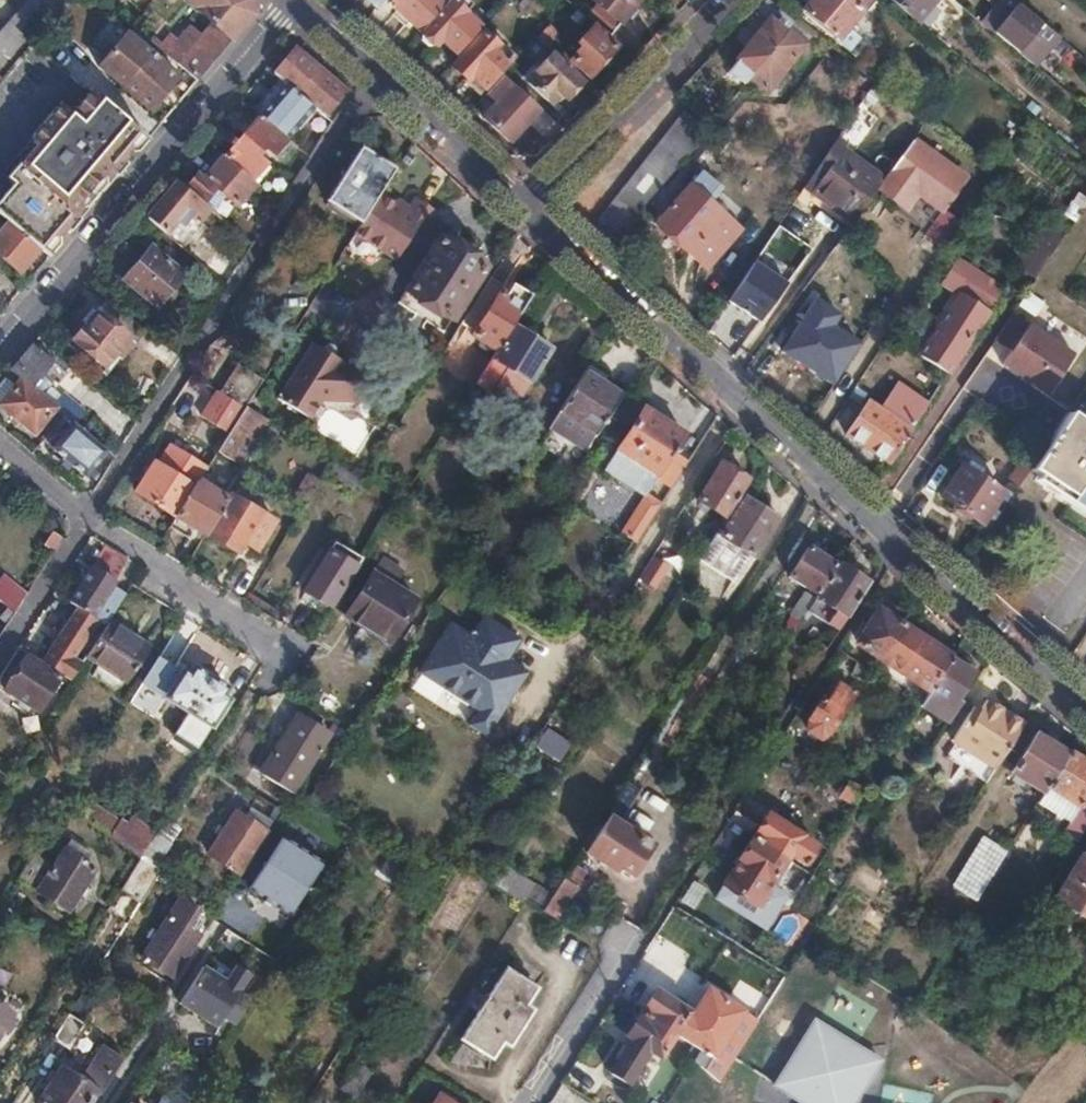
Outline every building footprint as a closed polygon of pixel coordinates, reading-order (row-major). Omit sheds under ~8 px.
[(0,29),(0,77),(32,42),(58,12),(44,0),(26,0),(0,29)] [(150,41),(196,81),(254,14),(252,0),(189,0),(214,24),(190,50),(171,34),(163,43),(155,36),(150,41)] [(372,10),(381,0),(362,0),(372,10)] [(392,2),(396,5),(393,10),(417,32),(443,3),(440,0),(394,0),(392,2)] [(417,32),(420,34),(420,41),(427,46),(431,45),(434,47),(440,43),(452,52),(478,24),(450,0),(446,0),(443,3),(417,32)] [(584,17),(609,36),(638,0),(589,0),(594,4),(584,17)] [(756,9),(767,18),(726,71),(742,84),(747,77),(794,19),(771,0),(765,0),(756,9)] [(867,0),(809,0),(799,11),(835,40),(846,26),(857,35),(861,30),(850,22),(867,0)] [(915,24),(933,0),(886,0),(915,24)] [(1009,0),(985,0),(991,5),(978,21),(1032,64),(1054,36),(1039,23),(1009,0)] [(794,19),(747,77),(765,91),(813,34),(794,19)] [(556,32),(547,24),(535,37),(545,45),(556,32)] [(578,51),(569,61),(585,78),(614,47),(591,26),(573,44),(578,51)] [(846,26),(835,40),(855,55),(865,42),(857,35),(846,26)] [(450,66),(466,80),(469,76),(483,88),(512,58),(483,32),(450,66)] [(102,67),(151,110),(178,76),(129,34),(102,67)] [(296,50),(275,75),(285,83),(316,110),(325,117),(346,92),(296,50)] [(548,55),(524,80),(550,104),(560,95),(565,99),(579,84),(548,55)] [(501,75),(485,93),(496,103),(483,118),(509,143),(540,111),(501,75)] [(469,76),(466,80),(479,93),(483,88),(469,76)] [(261,117),(287,140),(289,142),(316,110),(285,83),(275,95),(277,98),(261,117)] [(74,108),(79,112),(95,94),(90,89),(74,108)] [(0,195),(0,215),(9,223),(41,249),(43,251),(63,228),(69,232),(95,202),(83,193),(88,188),(91,184),(101,194),(122,169),(119,168),(125,161),(120,157),(125,152),(141,133),(95,94),(79,112),(73,119),(57,105),(55,107),(43,120),(36,128),(28,137),(24,141),(27,144),(12,160),(17,164),(4,178),(10,183),(0,195)] [(682,114),(588,227),(611,248),(705,131),(682,114)] [(259,115),(240,136),(262,155),(265,151),(272,157),(287,140),(261,117),(259,115)] [(32,124),(36,128),(43,120),(38,116),(32,124)] [(240,136),(223,157),(252,181),(266,163),(259,158),(262,155),(240,136)] [(837,136),(821,159),(829,165),(810,192),(851,222),(877,185),(883,177),(842,147),(845,142),(837,136)] [(883,177),(877,185),(904,205),(914,191),(939,208),(961,178),(909,141),(883,177)] [(380,194),(395,170),(361,150),(328,202),(361,223),(380,194)] [(197,171),(184,188),(204,205),(212,211),(223,198),(234,206),(254,183),(252,181),(223,157),(220,155),(203,175),(197,171)] [(693,176),(654,222),(704,266),(735,230),(706,202),(712,194),(693,176)] [(83,193),(95,202),(101,194),(91,184),(88,188),(83,193)] [(178,184),(147,220),(164,234),(184,210),(202,223),(212,211),(204,205),(184,188),(178,184)] [(361,223),(356,232),(397,258),(421,219),(438,210),(415,195),(409,206),(407,204),(404,209),(395,204),(380,194),(361,223)] [(398,199),(395,204),(404,209),(407,204),(398,199)] [(939,208),(921,233),(944,249),(961,223),(939,208)] [(1055,243),(1059,241),(1063,234),(1043,218),(1014,261),(1035,274),(1055,243)] [(9,223),(0,234),(0,255),(22,273),(41,249),(9,223)] [(837,240),(800,290),(819,303),(855,255),(837,240)] [(440,242),(400,307),(442,334),(483,270),(440,242)] [(137,279),(129,289),(155,310),(185,275),(151,247),(130,272),(137,279)] [(942,281),(958,292),(917,355),(944,372),(986,310),(985,308),(999,286),(958,258),(942,281)] [(752,260),(726,299),(757,321),(784,283),(752,260)] [(506,292),(488,281),(468,313),(478,319),(470,333),(496,349),(512,325),(531,295),(511,283),(506,292)] [(83,326),(72,341),(103,367),(114,353),(120,358),(133,343),(136,344),(146,333),(106,301),(85,326),(83,326)] [(1010,314),(992,341),(1008,352),(1000,365),(1045,396),(1072,356),(1010,314)] [(774,363),(824,396),(845,363),(827,351),(833,341),(808,324),(805,328),(800,327),(774,363)] [(488,362),(474,384),(490,394),(500,379),(525,393),(552,350),(512,325),(496,349),(488,362)] [(32,347),(11,372),(21,381),(30,388),(40,397),(40,396),(49,386),(53,389),(66,374),(62,371),(67,364),(58,356),(38,340),(32,347)] [(311,343),(276,399),(309,419),(320,401),(356,402),(357,364),(343,364),(311,343)] [(463,377),(474,384),(488,362),(477,355),(463,377)] [(238,364),(219,392),(245,408),(263,380),(238,364)] [(584,373),(559,411),(596,434),(619,397),(584,373)] [(196,407),(209,385),(191,375),(178,397),(196,407)] [(0,384),(0,406),(17,387),(6,377),(0,384)] [(0,406),(0,407),(0,408),(32,436),(54,409),(40,396),(40,397),(30,388),(21,381),(17,387),(0,406)] [(844,434),(886,463),(902,438),(904,439),(906,436),(904,435),(924,402),(892,382),(876,407),(866,400),(845,432),(844,434)] [(219,392),(218,391),(203,415),(230,432),(245,408),(219,392)] [(230,432),(217,452),(242,467),(268,422),(245,408),(230,432)] [(643,409),(604,469),(645,496),(648,492),(664,466),(684,436),(643,409)] [(559,411),(549,428),(585,450),(596,434),(559,411)] [(1030,469),(1038,474),(1035,480),(1085,514),(1085,423),(1068,411),(1053,433),(1030,469)] [(83,481),(93,489),(95,489),(110,465),(103,460),(108,452),(72,423),(51,449),(85,477),(83,481)] [(1019,468),(1026,474),(1030,469),(1053,433),(1046,428),(1019,468)] [(137,491),(177,517),(198,483),(206,469),(169,446),(158,465),(155,463),(137,491)] [(332,461),(325,472),(357,491),(364,480),(332,461)] [(699,502),(726,519),(749,481),(723,464),(699,502)] [(664,466),(648,492),(662,501),(679,476),(664,466)] [(983,522),(990,527),(1026,474),(1019,468),(1016,468),(1007,480),(1009,482),(1003,491),(999,492),(960,466),(939,495),(978,522),(983,522)] [(198,483),(177,517),(205,534),(226,500),(198,483)] [(226,500),(205,534),(239,555),(245,545),(258,554),(275,524),(245,506),(228,496),(226,500)] [(722,537),(749,555),(752,557),(775,520),(745,500),(722,537)] [(635,506),(618,531),(636,543),(652,517),(635,506)] [(716,533),(702,554),(736,576),(749,555),(722,537),(716,533)] [(335,542),(305,590),(331,606),(356,567),(339,556),(344,548),(335,542)] [(664,545),(650,567),(664,575),(678,554),(664,545)] [(107,546),(93,568),(102,574),(114,582),(129,558),(107,546)] [(788,624),(795,629),(809,608),(814,600),(836,565),(808,548),(787,580),(809,593),(788,624)] [(362,628),(368,632),(371,627),(391,639),(414,601),(393,587),(402,573),(381,560),(372,574),(345,617),(362,628)] [(869,584),(837,564),(836,565),(814,600),(840,615),(831,628),(838,633),(848,617),(869,584)] [(69,603),(80,610),(97,621),(106,627),(109,622),(125,597),(111,587),(114,582),(102,574),(93,568),(69,603)] [(23,598),(0,579),(0,605),(7,611),(12,615),(23,598)] [(855,644),(878,658),(899,624),(906,614),(883,600),(855,644)] [(809,608),(795,629),(809,637),(822,617),(809,608)] [(52,649),(43,664),(70,681),(83,663),(73,657),(97,621),(80,610),(54,648),(52,649)] [(0,620),(0,625),(3,628),(12,615),(7,611),(0,620)] [(466,726),(487,739),(529,673),(508,658),(520,639),(481,613),(468,633),(449,621),(415,673),(475,712),(466,726)] [(106,627),(87,657),(125,682),(147,647),(132,637),(131,639),(124,634),(125,632),(109,622),(106,627)] [(899,624),(878,658),(930,690),(951,657),(899,624)] [(371,627),(368,632),(387,644),(391,639),(371,627)] [(811,652),(821,658),(828,648),(817,642),(811,652)] [(919,706),(947,723),(962,699),(959,697),(974,672),(951,657),(930,690),(919,706)] [(27,658),(4,692),(38,713),(60,678),(27,658)] [(157,658),(141,683),(188,712),(209,678),(193,668),(187,677),(157,658)] [(209,678),(188,712),(212,726),(227,701),(221,698),(227,689),(209,678)] [(805,721),(804,731),(818,740),(824,737),(854,691),(838,680),(828,697),(822,694),(805,721)] [(950,741),(995,769),(1023,722),(986,698),(979,709),(973,705),(950,741)] [(276,761),(266,777),(290,793),(326,736),(298,717),(272,757),(272,758),(276,761)] [(535,749),(561,759),(570,738),(543,728),(535,749)] [(1069,754),(1069,753),(1035,732),(1010,774),(1042,794),(1069,754)] [(249,766),(266,777),(276,761),(272,758),(272,757),(259,748),(249,766)] [(1078,842),(1085,829),(1085,765),(1069,754),(1042,794),(1037,803),(1066,820),(1059,830),(1078,842)] [(863,788),(850,779),(840,795),(854,803),(863,788)] [(93,803),(83,820),(109,838),(120,820),(93,803)] [(244,819),(268,834),(274,825),(250,810),(244,819)] [(209,855),(241,876),(268,834),(244,819),(236,814),(209,855)] [(770,814),(755,837),(786,857),(789,852),(804,863),(816,844),(770,814)] [(109,838),(141,858),(157,833),(158,831),(132,816),(127,825),(120,820),(109,838)] [(610,820),(588,854),(615,871),(618,867),(631,876),(650,845),(610,820)] [(157,833),(141,858),(156,868),(172,843),(157,833)] [(249,889),(289,912),(322,859),(281,835),(249,889)] [(786,857),(755,837),(724,884),(756,904),(786,857)] [(954,887),(976,901),(1007,852),(984,838),(954,887)] [(64,851),(84,864),(91,852),(71,839),(64,851)] [(35,853),(19,879),(68,911),(93,870),(84,864),(64,851),(54,865),(35,853)] [(1057,898),(1085,916),(1085,860),(1082,857),(1057,898)] [(141,858),(120,891),(139,903),(159,870),(156,868),(141,858)] [(497,889),(528,901),(536,881),(505,869),(497,889)] [(566,878),(544,911),(555,919),(576,885),(566,878)] [(181,899),(143,958),(172,977),(197,938),(185,930),(197,910),(181,899)] [(203,965),(179,1006),(216,1027),(250,971),(234,962),(225,978),(203,965)] [(478,1014),(461,1040),(492,1058),(502,1042),(509,1046),(532,1010),(525,1006),(535,989),(505,970),(488,997),(485,995),(475,1011),(478,1014)] [(654,990),(640,1012),(672,1034),(699,1051),(726,1067),(757,1020),(707,988),(689,1013),(654,990)] [(11,1015),(0,1008),(0,1032),(11,1015)] [(826,1009),(822,1015),(839,1027),(844,1020),(826,1009)] [(672,1034),(640,1012),(624,1036),(629,1040),(610,1070),(628,1082),(648,1052),(657,1058),(672,1034)] [(68,1014),(52,1040),(68,1049),(83,1024),(68,1014)] [(890,1058),(872,1048),(876,1041),(844,1020),(839,1027),(822,1015),(782,1076),(821,1100),(819,1102),(861,1102),(890,1058)] [(876,1041),(872,1048),(890,1058),(893,1053),(876,1041)] [(100,1095),(122,1061),(102,1048),(80,1082),(62,1071),(41,1102),(90,1102),(97,1093),(100,1095)] [(699,1051),(690,1064),(718,1080),(726,1067),(699,1051)] [(341,1089),(356,1099),(372,1073),(357,1063),(341,1089)] [(187,1102),(205,1073),(191,1065),(167,1100),(165,1099),(162,1102),(187,1102)]
